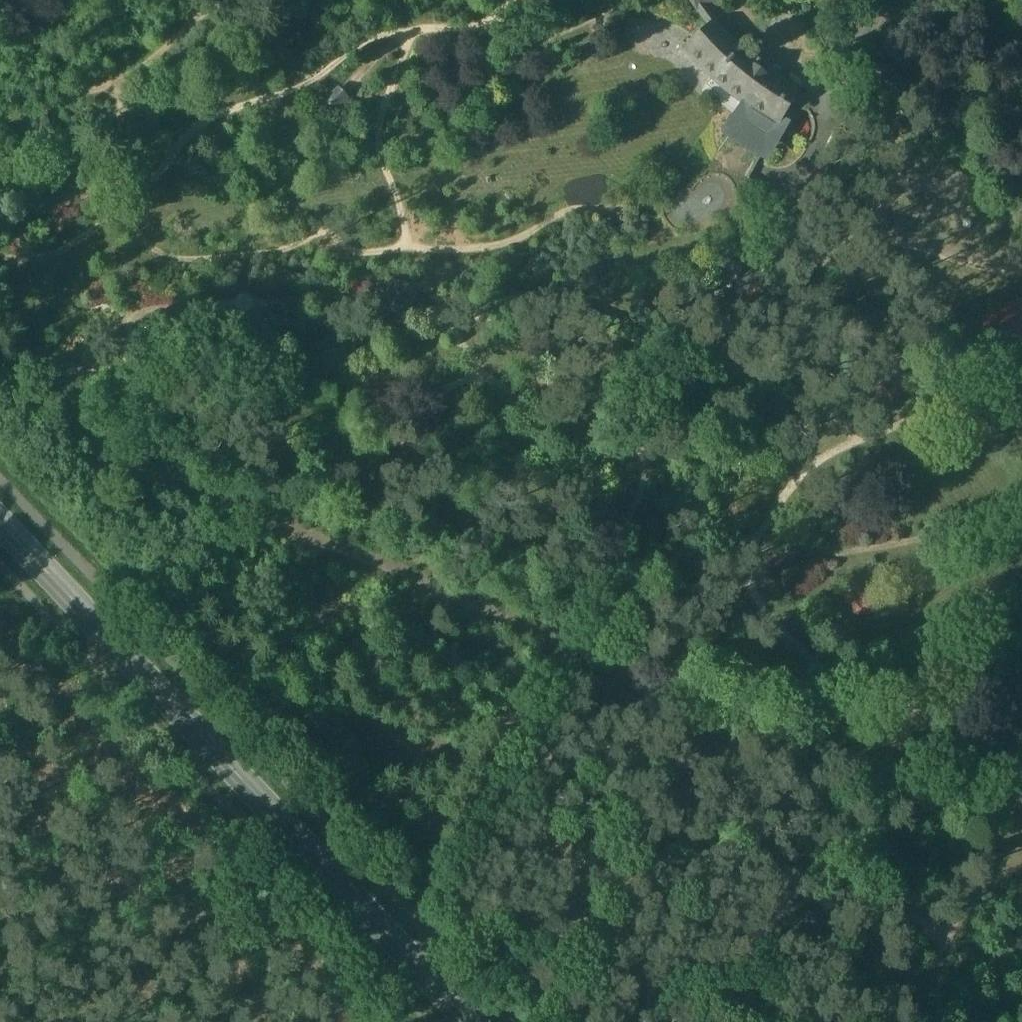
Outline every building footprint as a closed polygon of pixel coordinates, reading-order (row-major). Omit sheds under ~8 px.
[(783,81),(769,71),(770,70),(757,61),(753,65),(737,52),(724,40),(709,24),(681,48),(696,64),(714,80),(715,79),(736,96),(751,107),(760,113),(759,115),(775,125),(778,126),(798,89),(783,81)] [(751,107),(735,130),(762,148),(775,125),(759,115),(760,113),(751,107)] [(759,159),(742,149),(726,138),(713,158),(728,168),(748,180),(759,159)]
